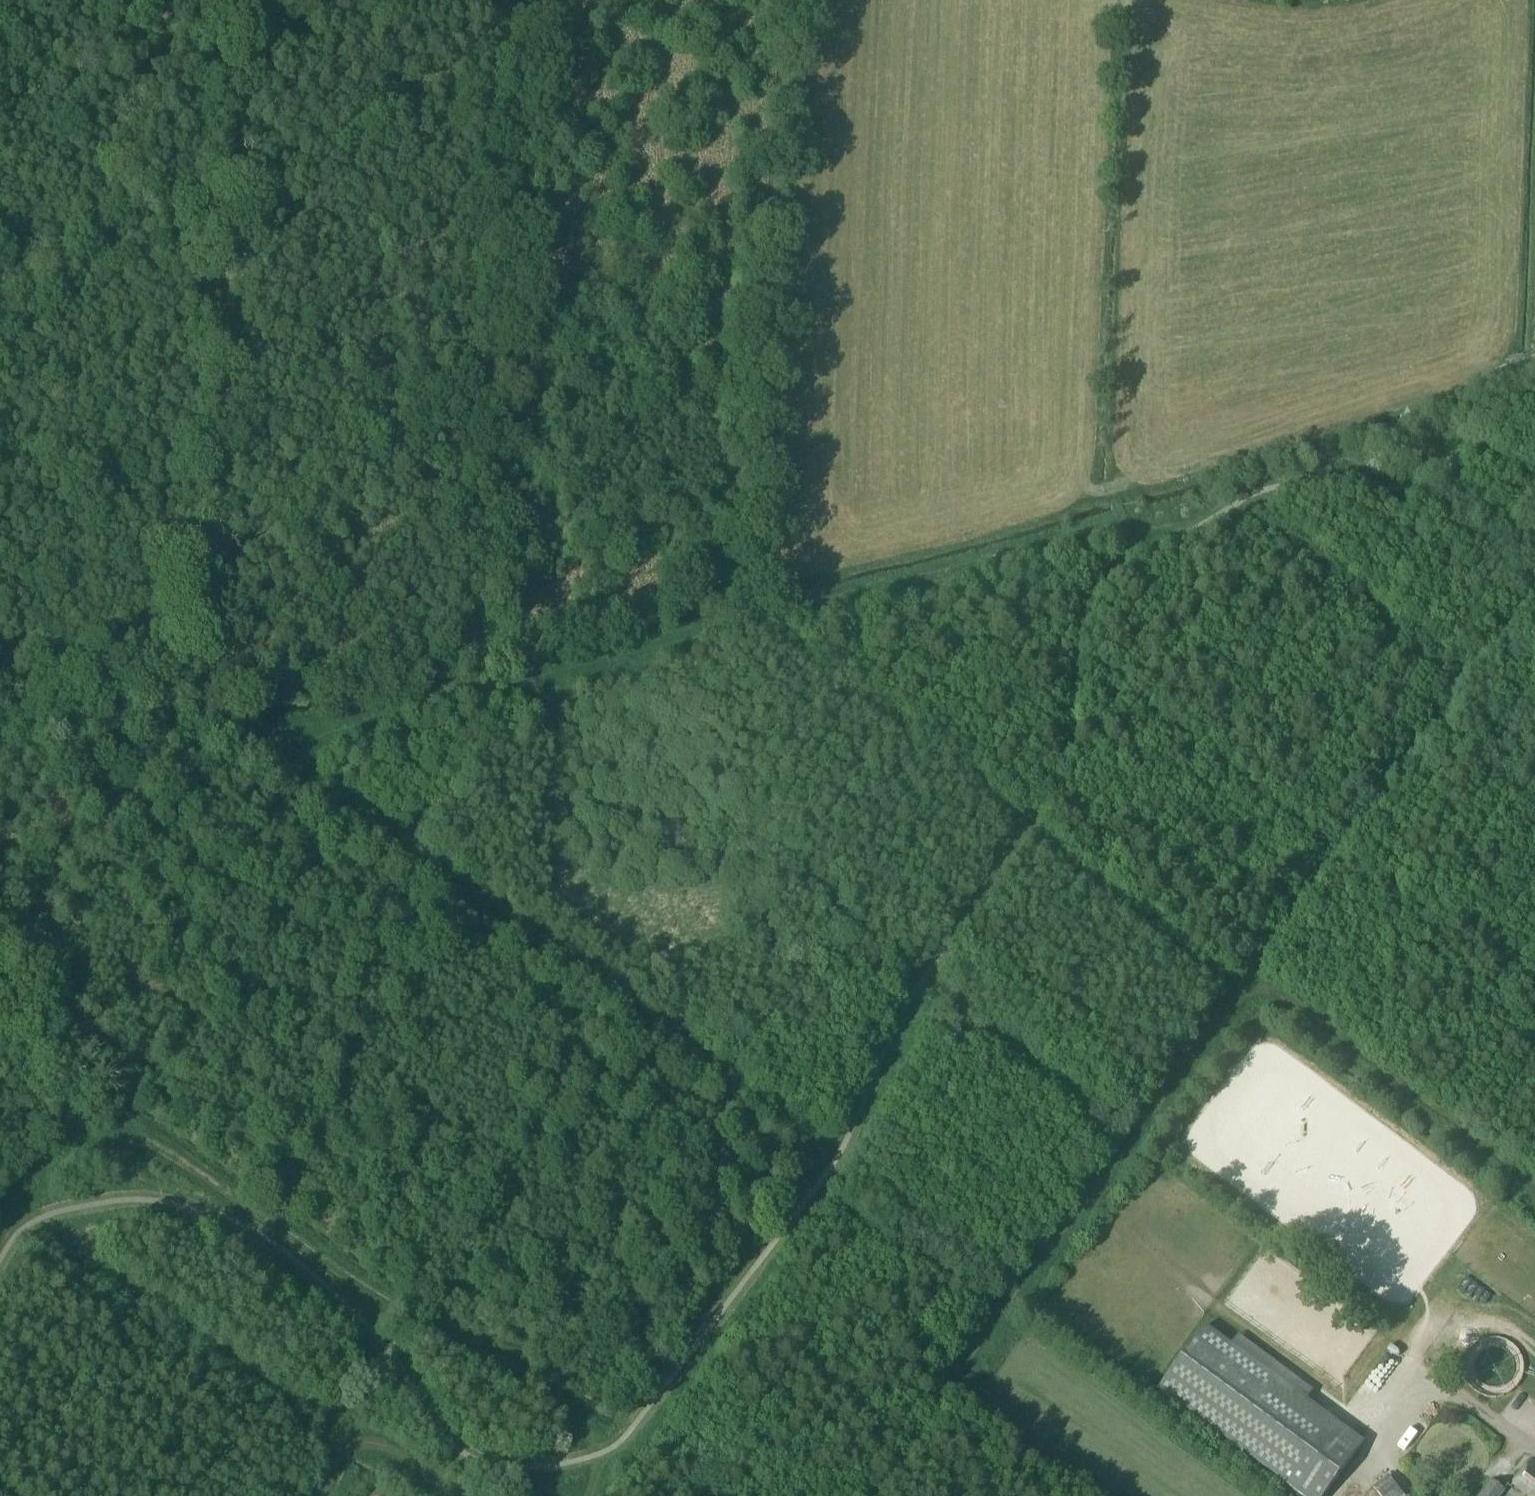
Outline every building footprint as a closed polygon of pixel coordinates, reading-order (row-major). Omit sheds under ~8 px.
[(1162,1394),(1303,1495),(1328,1495),(1366,1444),(1305,1400),(1314,1389),(1239,1335),(1231,1346),(1209,1330),(1162,1394)] [(1532,1459),(1514,1484),(1529,1495),(1534,1495),(1534,1462),(1532,1459)] [(1391,1478),(1377,1489),(1382,1495),(1405,1495),(1391,1478)] [(1480,1495),(1501,1495),(1506,1490),(1492,1481),(1480,1495)]
